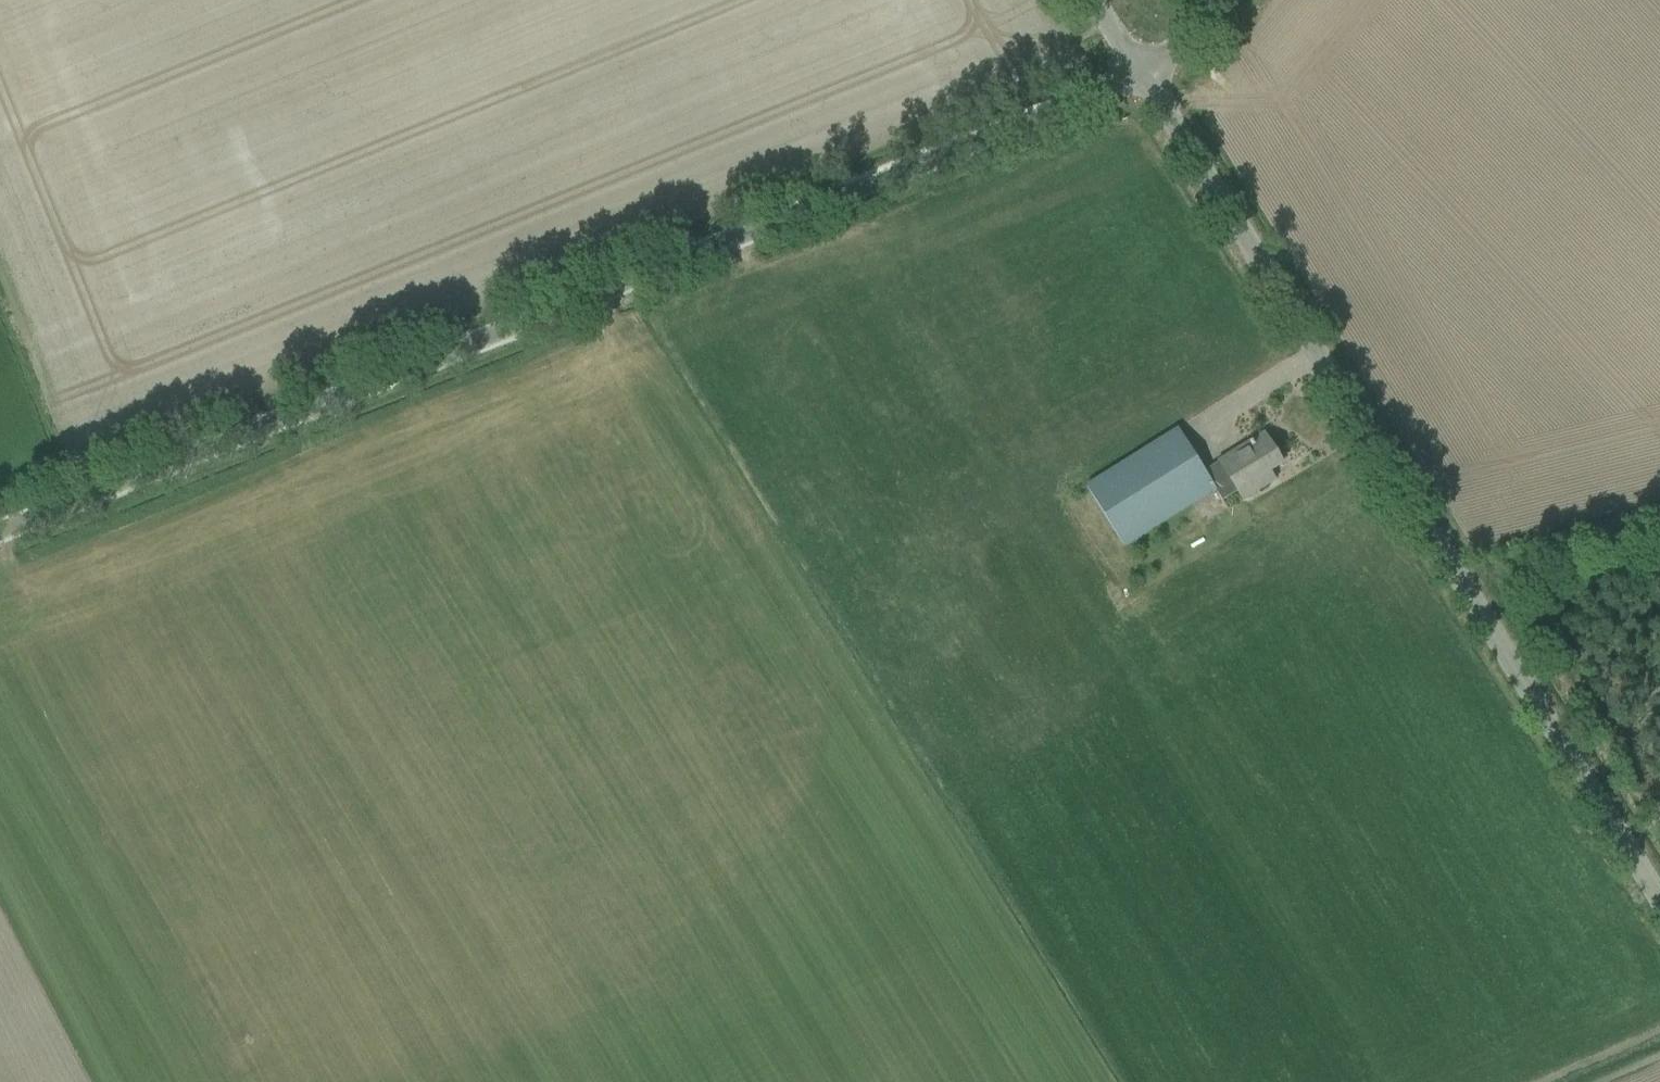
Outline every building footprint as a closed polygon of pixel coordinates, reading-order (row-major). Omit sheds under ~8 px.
[(1243,500),(1274,481),(1273,480),(1271,481),(1266,474),(1282,464),(1264,435),(1219,462),(1220,464),(1206,473),(1178,430),(1086,487),(1124,547),(1215,490),(1222,501),(1238,492),(1243,500)]
